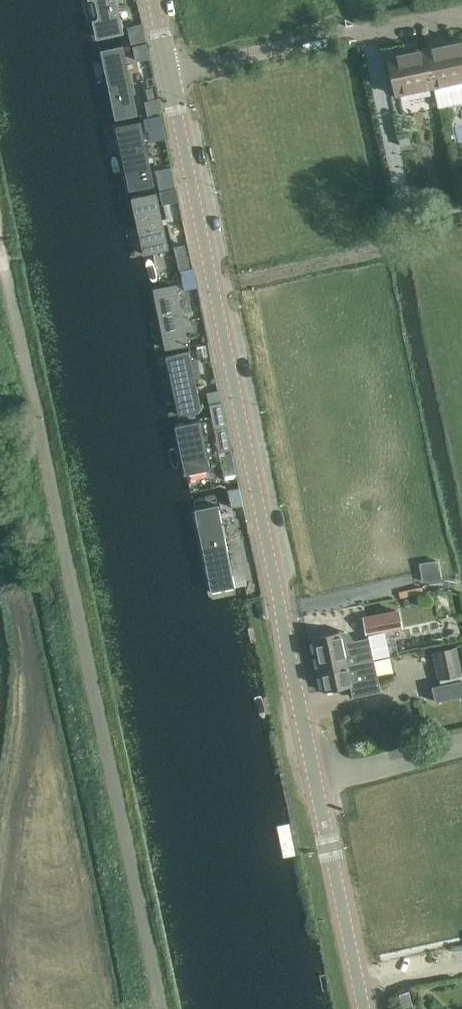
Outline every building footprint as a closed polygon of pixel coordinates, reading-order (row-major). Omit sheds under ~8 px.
[(130,34),(124,0),(83,0),(92,42),(130,34)] [(109,120),(146,112),(131,36),(92,45),(109,120)] [(435,88),(439,109),(461,104),(461,41),(426,49),(435,88)] [(389,57),(394,77),(398,96),(435,88),(426,49),(389,57)] [(124,193),(161,186),(147,116),(111,124),(124,193)] [(138,272),(178,265),(161,187),(124,195),(138,272)] [(153,352),(195,344),(179,270),(139,278),(153,352)] [(165,418),(208,410),(195,348),(153,356),(165,418)] [(180,499),(225,491),(209,412),(166,421),(180,499)] [(202,604),(249,594),(226,493),(181,503),(202,604)] [(421,564),(424,581),(442,578),(440,561),(421,564)] [(369,636),(354,639),(352,636),(349,632),(345,630),(341,631),(341,629),(340,629),(340,631),(314,636),(321,672),(374,661),(373,659),(392,655),(386,629),(401,626),(398,610),(366,617),(369,636)] [(454,648),(433,652),(439,679),(460,675),(454,648)] [(374,661),(321,672),(324,690),(351,684),(353,696),(380,690),(374,661)]
